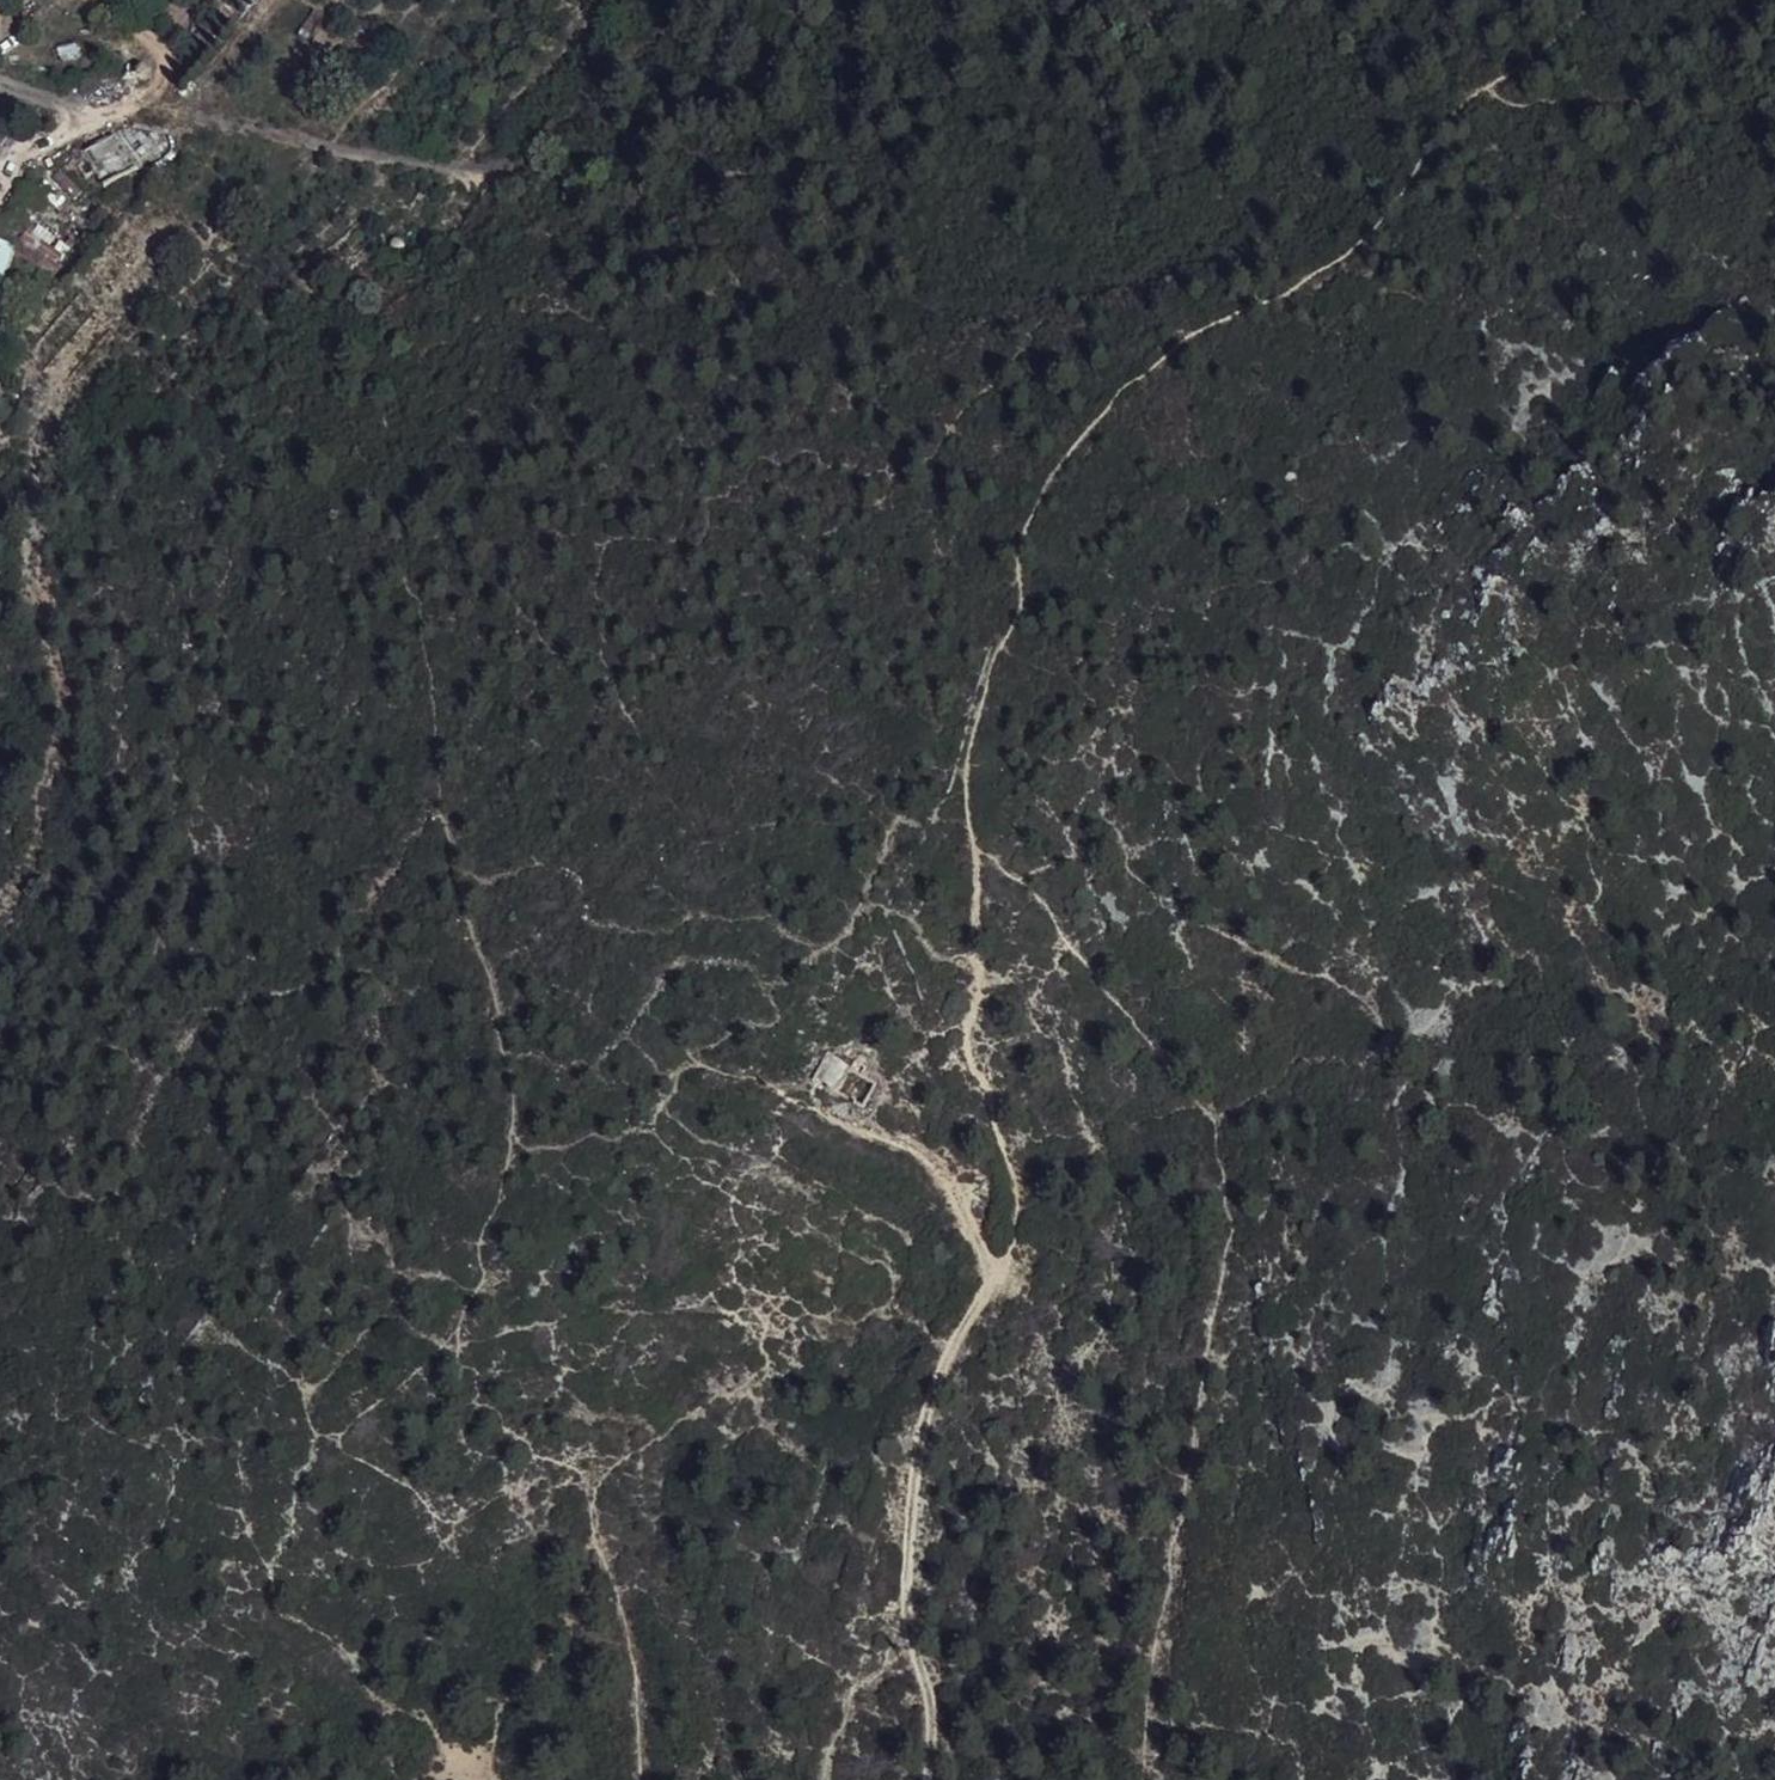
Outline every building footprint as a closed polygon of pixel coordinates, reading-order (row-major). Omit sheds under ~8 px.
[(114,138),(86,153),(99,178),(127,163),(114,138)] [(30,233),(16,252),(54,279),(63,266),(58,261),(61,256),(30,233)] [(15,247),(0,240),(0,287),(15,247)] [(835,1093),(850,1068),(828,1055),(813,1080),(835,1093)] [(850,1068),(835,1093),(862,1108),(875,1083),(850,1068)]
